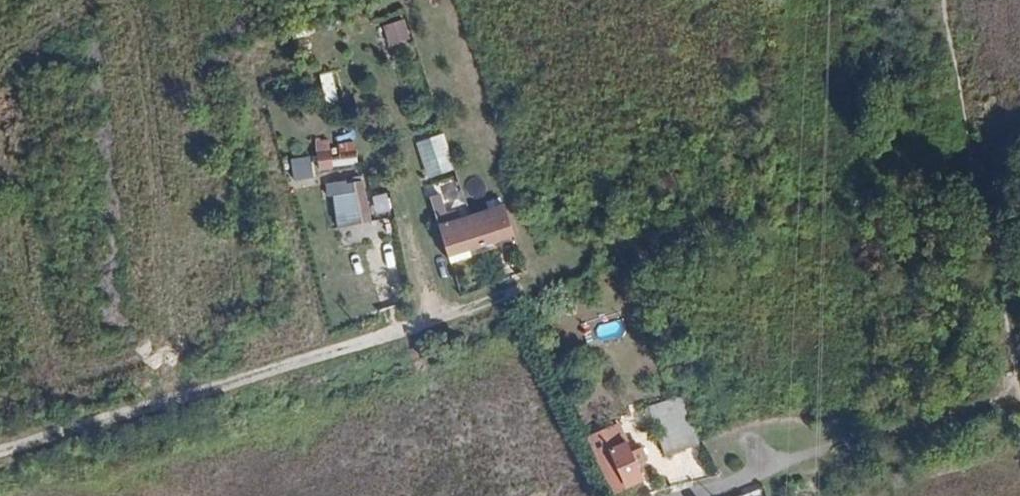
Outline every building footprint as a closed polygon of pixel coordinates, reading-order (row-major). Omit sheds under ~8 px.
[(383,26),(389,46),(412,39),(406,19),(383,26)] [(328,106),(340,104),(334,72),(322,74),(328,106)] [(418,141),(427,178),(455,171),(446,135),(418,141)] [(317,148),(322,174),(360,166),(355,140),(317,148)] [(314,156),(292,158),(294,180),(315,178),(314,156)] [(455,176),(426,186),(437,215),(465,205),(455,176)] [(353,181),(335,186),(337,193),(323,197),(332,230),(364,222),(353,181)] [(474,220),(440,230),(448,256),(469,249),(513,237),(503,212),(474,220)] [(469,249),(448,256),(450,262),(471,256),(469,249)] [(685,395),(649,407),(665,457),(701,445),(685,395)] [(627,445),(613,452),(628,487),(643,480),(627,445)]
